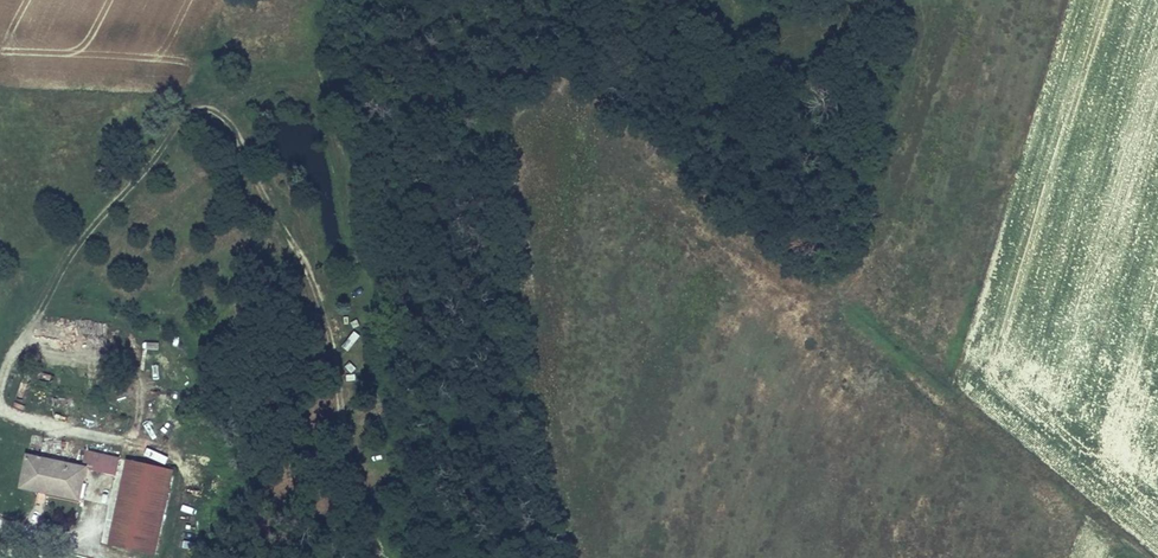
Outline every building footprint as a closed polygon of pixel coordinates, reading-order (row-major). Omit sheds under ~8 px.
[(122,456),(93,449),(89,465),(118,472),(122,456)] [(86,466),(30,454),(22,484),(53,491),(80,496),(86,466)] [(176,465),(132,455),(113,540),(157,550),(176,465)]
